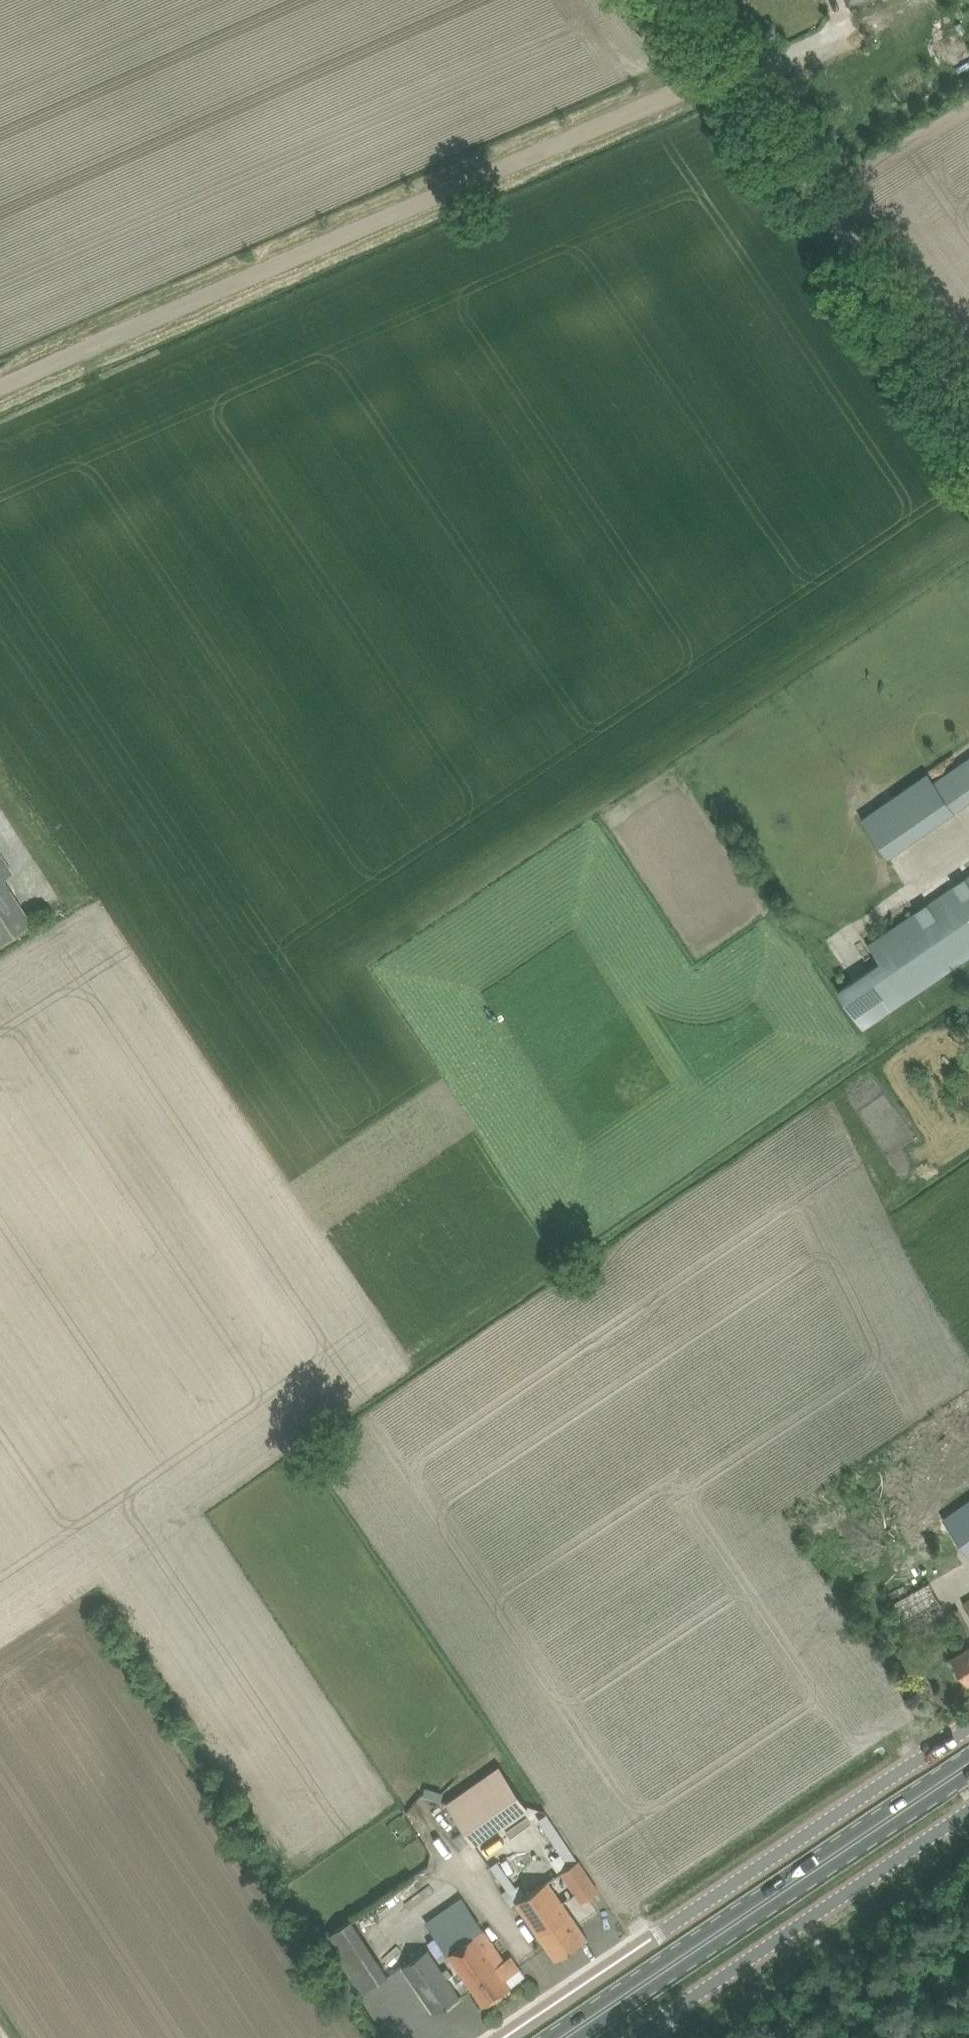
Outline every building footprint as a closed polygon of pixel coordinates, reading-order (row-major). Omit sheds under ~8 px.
[(961,22),(956,24),(960,34),(965,31),(961,22)] [(935,779),(956,810),(968,801),(968,770),(962,760),(935,779)] [(31,920),(4,876),(11,871),(0,854),(0,940),(31,920)] [(865,1027),(968,956),(968,875),(870,942),(882,960),(839,989),(865,1027)] [(968,1551),(968,1550),(968,1499),(943,1518),(968,1551)] [(890,1589),(910,1626),(944,1607),(929,1580),(909,1591),(904,1582),(890,1589)] [(954,1629),(959,1638),(968,1633),(968,1628),(967,1624),(954,1629)] [(968,1683),(968,1682),(968,1647),(952,1657),(968,1683)] [(528,1805),(499,1764),(446,1802),(475,1842),(528,1805)] [(464,1830),(454,1837),(461,1847),(470,1840),(464,1830)] [(562,1870),(582,1900),(599,1889),(579,1859),(562,1870)] [(546,1941),(557,1958),(588,1937),(577,1920),(549,1881),(517,1903),(546,1941)] [(428,1922),(484,2004),(511,1985),(506,1977),(520,1967),(512,1954),(505,1959),(463,1898),(428,1922)] [(325,1935),(362,1992),(388,1975),(352,1918),(325,1935)] [(424,1996),(436,2013),(460,1995),(449,1979),(428,1948),(403,1965),(424,1996)]
